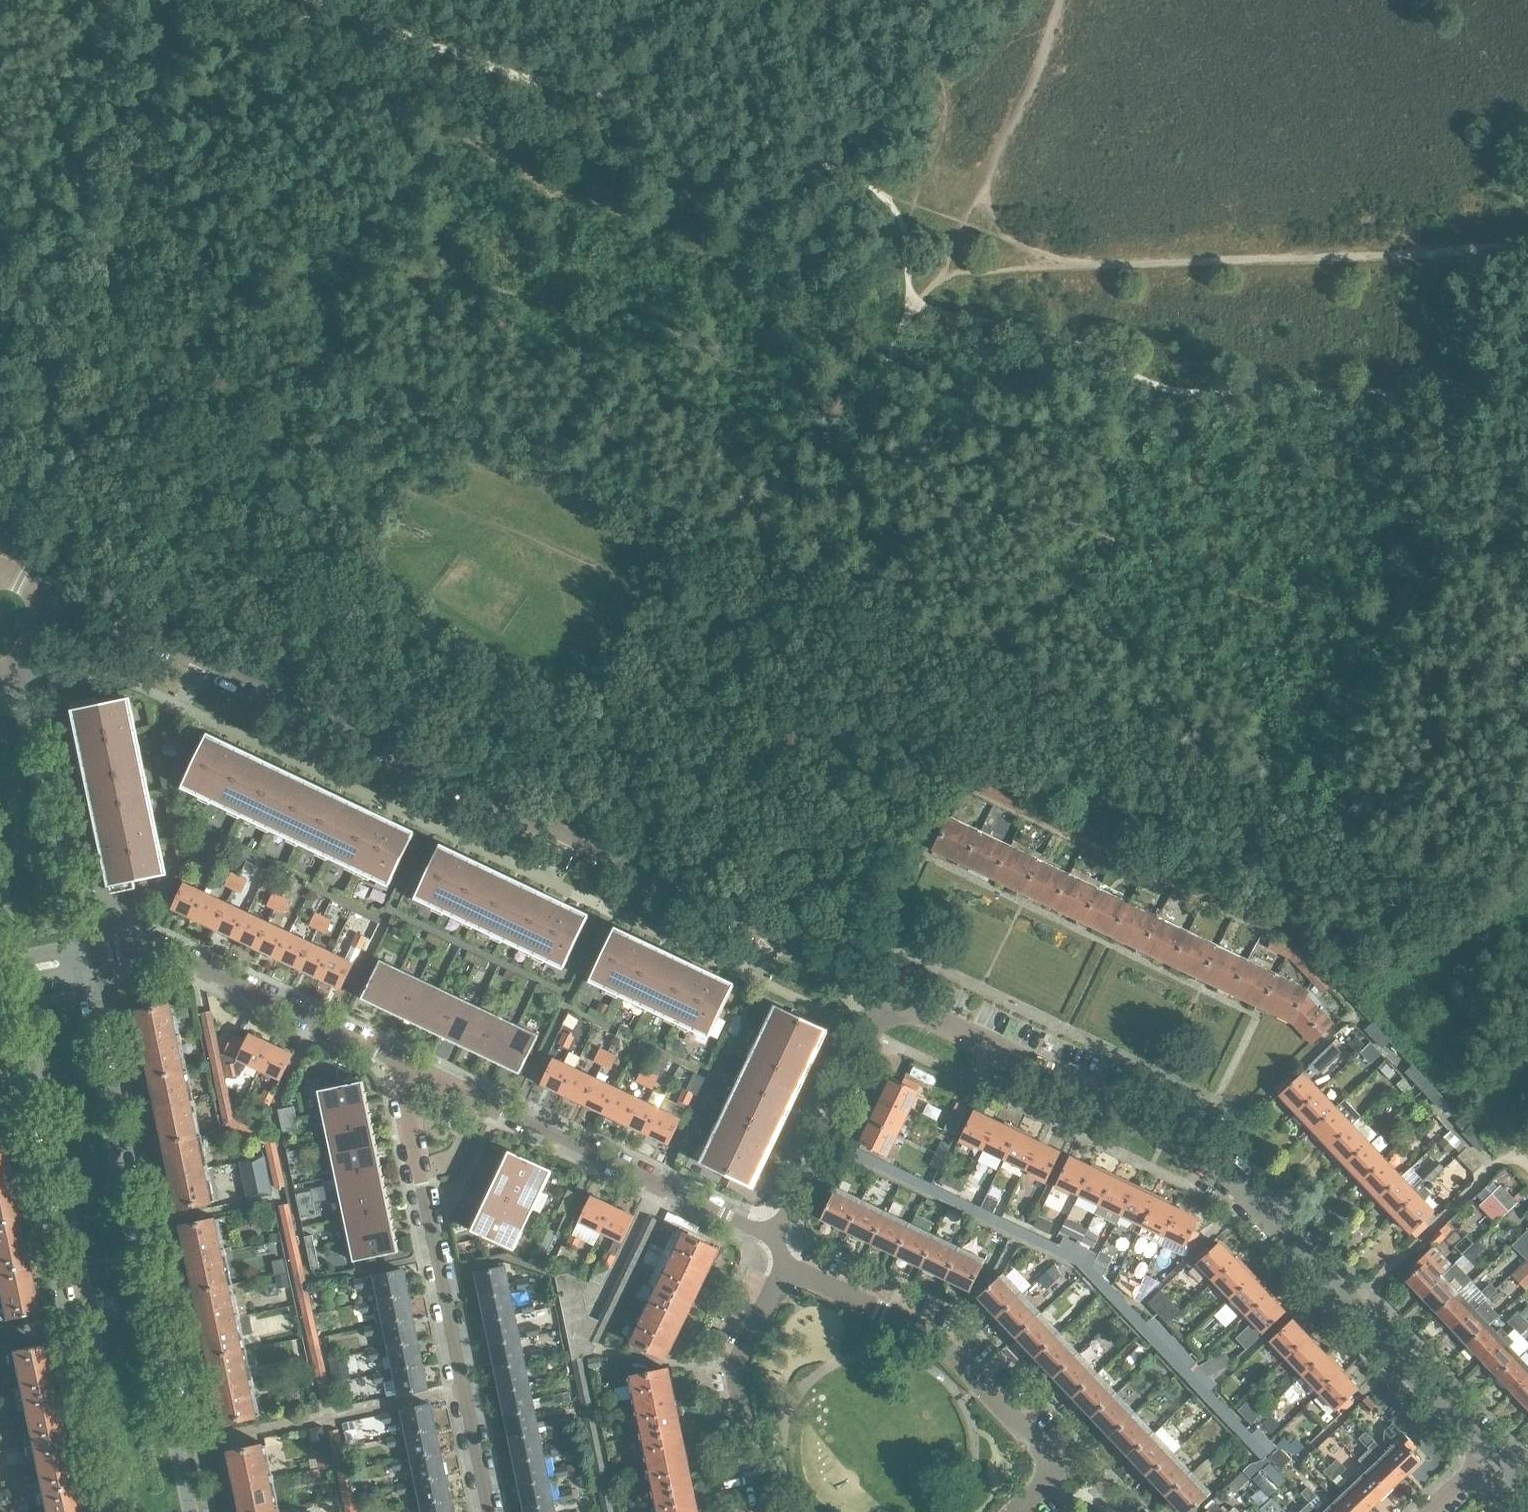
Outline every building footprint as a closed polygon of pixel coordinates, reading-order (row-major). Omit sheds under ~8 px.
[(98,705),(75,709),(109,871),(112,888),(136,883),(168,876),(195,819),(294,865),(394,913),(393,915),(390,923),(407,931),(417,936),(426,940),(437,945),(448,950),(465,958),(476,964),(487,969),(504,977),(515,982),(526,987),(535,991),(545,997),(562,1005),(566,997),(567,995),(736,1075),(742,1078),(709,1147),(702,1163),(753,1188),(828,1029),(777,1005),(735,985),(635,938),(615,928),(589,916),(461,855),(441,846),(415,833),(395,824),(394,823),(385,819),(384,819),(376,815),(374,814),(366,810),(365,809),(356,805),(355,805),(346,801),(345,800),(337,796),(335,796),(327,791),(326,791),(317,787),(316,786),(307,782),(306,782),(298,778),(296,777),(288,773),(287,772),(278,768),(277,768),(268,764),(267,763),(259,759),(257,758),(249,754),(248,754),(239,750),(238,749),(229,745),(228,745),(208,735),(130,698),(98,705)] [(970,777),(966,785),(995,799),(1000,791),(970,777)] [(1000,791),(995,799),(1025,814),(1029,805),(1000,791)] [(937,844),(935,849),(960,861),(960,862),(961,863),(970,867),(971,866),(996,878),(1010,849),(990,840),(982,836),(978,834),(950,821),(952,817),(951,816),(940,838),(939,838),(936,844),(937,844)] [(1088,834),(1084,843),(1098,850),(1103,841),(1100,840),(1088,834)] [(1010,849),(996,878),(1021,890),(1020,892),(1029,896),(1030,895),(1038,898),(1059,908),(1072,879),(1010,849)] [(197,856),(192,868),(199,871),(205,859),(197,856)] [(1136,857),(1131,866),(1145,872),(1175,886),(1179,878),(1139,858),(1136,857)] [(232,873),(226,886),(235,890),(240,877),(232,873)] [(240,877),(235,890),(243,894),(249,881),(240,877)] [(1179,878),(1175,886),(1204,900),(1208,891),(1179,878)] [(1072,879),(1059,908),(1079,918),(1079,920),(1089,925),(1090,923),(1111,933),(1125,904),(1098,891),(1072,879)] [(184,883),(172,908),(193,918),(205,893),(184,883)] [(1208,891),(1204,900),(1233,914),(1237,906),(1208,891)] [(205,893),(193,918),(215,929),(228,903),(217,898),(205,893)] [(273,893),(268,905),(276,909),(282,897),(273,893)] [(282,897),(276,909),(285,913),(291,901),(282,897)] [(228,903),(215,929),(236,939),(249,913),(228,903)] [(1125,904),(1111,933),(1132,943),(1139,947),(1138,948),(1148,953),(1149,952),(1168,961),(1182,932),(1125,904)] [(1237,906),(1233,914),(1262,927),(1264,929),(1268,921),(1262,918),(1237,906)] [(249,913),(236,939),(258,949),(270,923),(249,913)] [(316,914),(311,925),(319,929),(325,918),(316,914)] [(325,918),(319,929),(328,933),(333,922),(325,918)] [(270,923),(258,949),(279,959),(291,933),(289,932),(278,927),(270,923)] [(1182,932),(1168,961),(1187,970),(1198,975),(1197,977),(1208,982),(1209,980),(1216,984),(1233,992),(1247,963),(1225,952),(1217,948),(1182,932)] [(291,933),(279,959),(300,969),(312,943),(291,933)] [(333,953),(321,979),(342,989),(354,963),(366,938),(356,933),(344,959),(333,953)] [(1273,939),(1268,948),(1290,959),(1297,950),(1273,939)] [(312,943),(300,969),(321,979),(333,953),(331,952),(317,946),(312,943)] [(1297,950),(1290,959),(1314,984),(1321,977),(1297,950)] [(381,960),(363,998),(373,1003),(372,1004),(373,1005),(374,1003),(382,1008),(382,1009),(401,969),(381,960)] [(1247,963),(1233,992),(1251,1000),(1258,1004),(1257,1006),(1262,1008),(1267,1010),(1268,1009),(1293,1021),(1307,996),(1309,993),(1262,970),(1247,963)] [(401,969),(382,1009),(383,1009),(384,1008),(392,1012),(392,1013),(393,1014),(393,1013),(402,1017),(401,1018),(402,1018),(421,979),(401,969)] [(1321,977),(1314,984),(1323,994),(1331,987),(1321,977)] [(421,979),(402,1018),(403,1019),(403,1017),(412,1021),(411,1023),(412,1023),(413,1022),(422,1026),(421,1027),(422,1028),(440,988),(421,979)] [(440,988),(422,1028),(423,1027),(431,1031),(431,1032),(432,1033),(433,1031),(441,1035),(440,1037),(441,1037),(460,997),(440,988)] [(1307,996),(1293,1021),(1312,1041),(1313,1041),(1332,1023),(1321,1011),(1313,1003),(1307,996)] [(460,997),(441,1037),(442,1037),(442,1036),(451,1040),(450,1041),(451,1042),(452,1041),(461,1045),(460,1046),(461,1046),(479,1006),(460,997)] [(175,1004),(138,1012),(144,1041),(143,1041),(144,1050),(146,1049),(152,1078),(188,1070),(175,1004)] [(479,1006),(461,1046),(462,1045),(470,1049),(470,1051),(471,1051),(472,1050),(480,1054),(479,1055),(480,1055),(499,1016),(479,1006)] [(211,1011),(202,1013),(205,1024),(213,1023),(211,1011)] [(499,1016),(480,1055),(481,1056),(481,1054),(490,1058),(489,1060),(490,1060),(491,1059),(500,1063),(499,1064),(500,1065),(518,1025),(499,1016)] [(213,1023),(205,1024),(207,1036),(215,1034),(213,1023)] [(1373,1023),(1366,1029),(1375,1038),(1384,1047),(1390,1041),(1373,1023)] [(518,1025),(500,1065),(501,1064),(509,1068),(509,1069),(510,1070),(511,1068),(521,1073),(539,1035),(518,1025)] [(566,1032),(560,1043),(572,1049),(578,1038),(573,1035),(566,1032)] [(233,1035),(224,1053),(234,1057),(233,1058),(225,1060),(228,1074),(229,1077),(240,1075),(246,1063),(259,1069),(271,1044),(250,1033),(246,1041),(233,1035)] [(215,1034),(207,1036),(209,1047),(217,1045),(215,1034)] [(271,1044),(259,1069),(281,1080),(293,1054),(271,1044)] [(217,1045),(209,1047),(212,1058),(220,1056),(218,1050),(217,1045)] [(1308,1068),(1302,1074),(1310,1081),(1337,1055),(1328,1046),(1307,1066),(1308,1068)] [(599,1048),(593,1060),(601,1064),(607,1052),(599,1048)] [(607,1052),(601,1064),(610,1069),(616,1056),(607,1052)] [(220,1056),(212,1058),(214,1070),(222,1068),(220,1056)] [(554,1058),(541,1084),(561,1093),(574,1068),(561,1062),(554,1058)] [(1380,1067),(1380,1068),(1390,1079),(1395,1074),(1396,1073),(1385,1062),(1380,1067)] [(1413,1065),(1406,1072),(1423,1089),(1430,1083),(1413,1065)] [(222,1068),(214,1070),(216,1081),(224,1079),(223,1075),(222,1068)] [(574,1068),(561,1093),(583,1103),(595,1077),(587,1073),(586,1074),(574,1068)] [(643,1069),(637,1080),(638,1080),(645,1084),(651,1073),(643,1069)] [(188,1070),(152,1078),(158,1106),(156,1106),(158,1114),(158,1115),(159,1114),(165,1143),(202,1135),(188,1070)] [(651,1073),(645,1084),(650,1086),(653,1088),(659,1077),(651,1073)] [(1290,1078),(1277,1090),(1296,1111),(1318,1090),(1310,1081),(1302,1074),(1294,1081),(1290,1078)] [(595,1077),(583,1103),(594,1109),(604,1113),(616,1087),(605,1082),(595,1077)] [(892,1077),(883,1097),(909,1109),(920,1085),(905,1078),(902,1083),(892,1077)] [(224,1079),(216,1081),(218,1092),(226,1090),(224,1079)] [(364,1081),(318,1090),(323,1112),(370,1103),(370,1102),(368,1102),(366,1093),(368,1093),(367,1091),(366,1092),(364,1081)] [(1430,1083),(1423,1089),(1441,1108),(1447,1102),(1430,1083)] [(616,1087),(604,1113),(625,1123),(637,1098),(626,1093),(616,1087)] [(683,1087),(677,1100),(686,1105),(693,1092),(683,1087)] [(226,1090),(218,1092),(221,1104),(229,1102),(226,1090)] [(266,1090),(260,1100),(267,1103),(269,1104),(274,1094),(266,1090)] [(1297,1112),(1295,1114),(1311,1130),(1335,1107),(1318,1090),(1296,1111),(1297,1112)] [(875,1107),(869,1119),(897,1133),(909,1109),(883,1097),(877,1108),(875,1107)] [(637,1098),(625,1123),(647,1133),(659,1108),(637,1098)] [(659,1108),(647,1133),(669,1144),(685,1108),(664,1098),(659,1108)] [(1335,1107),(1311,1130),(1327,1147),(1350,1125),(1361,1115),(1345,1098),(1335,1107)] [(229,1102),(221,1104),(223,1115),(231,1113),(229,1102)] [(370,1103),(323,1112),(327,1134),(374,1124),(374,1123),(373,1123),(371,1114),(372,1114),(372,1112),(370,1113),(369,1103),(370,1103)] [(954,1108),(945,1129),(956,1135),(957,1133),(969,1109),(968,1109),(957,1104),(954,1108)] [(279,1109),(281,1121),(297,1118),(294,1106),(279,1109)] [(974,1111),(960,1140),(975,1147),(975,1146),(983,1149),(996,1122),(974,1111)] [(231,1113),(223,1115),(225,1123),(229,1125),(234,1116),(232,1115),(231,1113)] [(234,1116),(229,1125),(240,1130),(244,1121),(234,1116)] [(297,1118),(281,1121),(284,1133),(299,1130),(297,1118)] [(864,1135),(860,1143),(885,1155),(897,1133),(869,1119),(862,1134),(864,1135)] [(244,1121),(240,1130),(250,1135),(254,1126),(244,1121)] [(996,1122),(983,1149),(1003,1159),(1018,1129),(1004,1123),(1003,1125),(1000,1124),(996,1122)] [(374,1124),(327,1134),(332,1155),(379,1145),(378,1144),(377,1144),(375,1135),(377,1135),(376,1134),(375,1134),(373,1125),(374,1124)] [(1350,1125),(1327,1147),(1345,1166),(1369,1144),(1350,1125)] [(254,1126),(250,1135),(260,1140),(265,1131),(254,1126)] [(1464,1132),(1463,1134),(1471,1142),(1479,1135),(1470,1126),(1464,1132)] [(1018,1129),(1003,1159),(1025,1169),(1038,1142),(1034,1140),(1031,1139),(1032,1136),(1018,1129)] [(265,1131),(260,1140),(266,1143),(275,1137),(265,1131)] [(1452,1133),(1447,1138),(1455,1146),(1460,1141),(1461,1140),(1453,1132),(1452,1133)] [(202,1135),(165,1143),(171,1171),(170,1171),(170,1172),(172,1180),(173,1179),(179,1209),(216,1201),(212,1181),(202,1135)] [(1479,1135),(1471,1142),(1480,1152),(1488,1145),(1479,1135)] [(275,1137),(266,1143),(268,1153),(278,1151),(275,1137)] [(943,1141),(937,1153),(945,1157),(951,1145),(943,1141)] [(1038,1142),(1025,1169),(1031,1172),(1031,1174),(1047,1182),(1061,1153),(1038,1142)] [(1369,1144),(1345,1166),(1361,1183),(1385,1161),(1369,1144)] [(379,1145),(332,1155),(336,1176),(383,1166),(383,1165),(382,1166),(380,1156),(381,1156),(381,1155),(379,1155),(377,1146),(379,1145)] [(1467,1147),(1458,1156),(1474,1173),(1483,1164),(1467,1147)] [(303,1148),(287,1152),(290,1163),(306,1160),(303,1148)] [(854,1156),(853,1157),(867,1163),(871,1155),(857,1148),(854,1156)] [(499,1169),(499,1170),(543,1191),(552,1170),(510,1150),(505,1160),(504,1160),(503,1161),(505,1161),(501,1170),(499,1169)] [(278,1151),(268,1153),(271,1164),(281,1162),(278,1151)] [(933,1160),(931,1164),(931,1165),(940,1169),(945,1157),(937,1153),(933,1160)] [(871,1155),(867,1163),(881,1170),(885,1162),(871,1155)] [(263,1156),(240,1160),(248,1199),(271,1194),(263,1156)] [(1056,1185),(1056,1186),(1070,1192),(1071,1190),(1078,1194),(1091,1167),(1088,1166),(1070,1157),(1070,1158),(1056,1185)] [(306,1160),(290,1163),(292,1175),(308,1172),(306,1160)] [(1385,1161),(1361,1183),(1377,1201),(1382,1196),(1401,1178),(1385,1161)] [(281,1162),(271,1164),(274,1175),(283,1173),(281,1162)] [(885,1162),(881,1170),(894,1176),(898,1168),(885,1162)] [(1091,1167),(1078,1194),(1100,1204),(1114,1175),(1092,1165),(1091,1167)] [(383,1166),(336,1176),(340,1197),(387,1187),(386,1187),(384,1177),(385,1177),(385,1176),(384,1176),(382,1167),(383,1167),(383,1166)] [(898,1168),(894,1176),(908,1183),(912,1175),(898,1168)] [(1382,1196),(1377,1201),(1387,1211),(1390,1209),(1396,1216),(1417,1196),(1418,1195),(1426,1187),(1428,1185),(1412,1168),(1401,1178),(1382,1196)] [(490,1189),(490,1190),(533,1210),(543,1191),(499,1170),(499,1171),(500,1171),(496,1180),(495,1179),(494,1180),(495,1181),(491,1190),(490,1189)] [(0,1173),(0,1222),(18,1218),(14,1200),(17,1199),(14,1188),(12,1189),(8,1171),(0,1173)] [(945,1171),(940,1182),(953,1188),(958,1178),(945,1171)] [(283,1173),(274,1175),(276,1186),(285,1184),(283,1173)] [(912,1175),(908,1183),(922,1189),(926,1181),(924,1180),(922,1179),(912,1175)] [(1100,1204),(1095,1213),(1117,1224),(1122,1215),(1136,1185),(1114,1175),(1100,1204)] [(926,1181),(922,1189),(936,1196),(939,1188),(938,1187),(932,1184),(926,1181)] [(1136,1185),(1122,1215),(1135,1221),(1131,1229),(1139,1233),(1143,1225),(1157,1196),(1136,1185)] [(387,1187),(340,1197),(345,1218),(392,1208),(390,1208),(388,1199),(390,1198),(390,1197),(388,1197),(386,1188),(388,1188),(387,1187)] [(836,1187),(822,1217),(842,1226),(847,1229),(861,1199),(836,1187)] [(1417,1196),(1396,1216),(1416,1237),(1429,1224),(1425,1220),(1434,1212),(1424,1202),(1433,1194),(1426,1187),(1418,1195),(1417,1196)] [(1501,1187),(1484,1203),(1501,1220),(1518,1204),(1501,1187)] [(939,1188),(936,1196),(949,1203),(953,1194),(939,1188)] [(481,1208),(481,1209),(524,1230),(533,1210),(490,1190),(491,1191),(487,1199),(485,1199),(485,1200),(486,1201),(482,1209),(481,1208)] [(569,1190),(563,1201),(571,1204),(576,1193),(569,1190)] [(312,1191),(296,1194),(299,1206),(314,1202),(312,1191)] [(953,1194),(949,1203),(963,1209),(967,1201),(957,1196),(953,1194)] [(591,1196),(579,1221),(601,1231),(612,1206),(591,1196)] [(987,1196),(982,1207),(993,1213),(999,1201),(987,1196)] [(1143,1225),(1139,1233),(1161,1244),(1165,1235),(1177,1209),(1173,1207),(1170,1205),(1171,1203),(1157,1196),(1143,1225)] [(861,1199),(847,1229),(848,1229),(867,1238),(872,1241),(886,1212),(861,1199)] [(563,1201),(558,1211),(566,1215),(571,1204),(563,1201)] [(967,1201),(963,1209),(977,1216),(981,1207),(969,1201),(967,1201)] [(314,1202),(299,1206),(301,1217),(317,1214),(314,1202)] [(289,1203),(281,1205),(284,1215),(292,1214),(289,1203)] [(612,1206),(601,1231),(611,1236),(623,1241),(635,1216),(612,1206)] [(981,1207),(977,1216),(990,1222),(995,1213),(993,1213),(982,1207),(981,1207)] [(392,1208),(345,1218),(349,1239),(396,1229),(395,1229),(393,1220),(394,1220),(394,1218),(393,1219),(391,1209),(392,1209),(392,1208)] [(472,1230),(514,1250),(524,1230),(481,1209),(480,1210),(482,1210),(477,1219),(476,1218),(476,1220),(477,1220),(472,1230)] [(1177,1209),(1165,1235),(1191,1248),(1199,1232),(1194,1230),(1199,1220),(1177,1209)] [(886,1212),(872,1241),(892,1250),(897,1253),(910,1224),(886,1212)] [(995,1213),(990,1222),(1004,1229),(1008,1220),(1002,1217),(995,1213)] [(292,1214),(284,1215),(286,1226),(294,1225),(292,1214)] [(649,1216),(644,1226),(652,1230),(657,1220),(649,1216)] [(0,1222),(0,1271),(28,1265),(24,1247),(27,1246),(26,1246),(24,1235),(21,1236),(18,1218),(0,1222)] [(1067,1218),(1061,1231),(1082,1240),(1088,1227),(1067,1218)] [(220,1219),(183,1226),(189,1254),(187,1255),(189,1264),(191,1263),(196,1291),(234,1284),(220,1219)] [(1008,1220),(1004,1229),(1018,1235),(1022,1226),(1008,1220)] [(910,1224),(897,1253),(898,1253),(916,1262),(921,1265),(935,1236),(933,1235),(911,1224),(910,1224)] [(294,1225),(286,1226),(288,1237),(296,1235),(294,1225)] [(644,1226),(639,1237),(647,1240),(652,1230),(644,1226)] [(1022,1226),(1018,1235),(1031,1242),(1036,1233),(1022,1226)] [(396,1229),(349,1239),(354,1261),(400,1252),(397,1241),(399,1241),(398,1239),(397,1240),(395,1230),(396,1230),(396,1229)] [(550,1229),(545,1240),(552,1243),(557,1232),(550,1229)] [(1440,1230),(1431,1239),(1437,1245),(1446,1236),(1440,1230)] [(682,1232),(656,1286),(692,1303),(703,1280),(706,1274),(718,1249),(682,1232)] [(1036,1233),(1031,1242),(1045,1249),(1049,1239),(1036,1233)] [(296,1235),(288,1237),(291,1248),(299,1246),(296,1235)] [(313,1235),(305,1236),(308,1248),(315,1246),(313,1235)] [(573,1235),(567,1247),(576,1251),(581,1238),(580,1238),(573,1235)] [(935,1236),(921,1265),(922,1265),(941,1274),(946,1277),(960,1248),(935,1236)] [(639,1237),(634,1247),(642,1251),(647,1240),(639,1237)] [(1063,1237),(1059,1244),(1063,1246),(1077,1252),(1080,1245),(1063,1237)] [(1049,1239),(1045,1249),(1059,1255),(1063,1246),(1059,1244),(1049,1239)] [(545,1240),(540,1250),(547,1254),(552,1243),(545,1240)] [(1207,1247),(1195,1259),(1196,1259),(1214,1279),(1235,1260),(1219,1243),(1211,1251),(1207,1247)] [(1080,1245),(1077,1252),(1084,1256),(1088,1250),(1088,1249),(1080,1245)] [(1414,1274),(1407,1280),(1424,1298),(1435,1288),(1433,1286),(1432,1285),(1446,1272),(1449,1269),(1454,1265),(1435,1245),(1428,1252),(1412,1267),(1416,1270),(1414,1272),(1413,1273),(1414,1273),(1414,1274)] [(299,1246),(291,1248),(293,1259),(301,1257),(299,1246)] [(315,1246),(308,1248),(312,1269),(320,1268),(315,1246)] [(1063,1246),(1059,1255),(1072,1262),(1077,1252),(1063,1246)] [(634,1247),(629,1257),(637,1261),(642,1251),(634,1247)] [(606,1251),(601,1262),(610,1266),(615,1256),(617,1253),(607,1248),(606,1251)] [(960,1248),(946,1277),(947,1277),(971,1289),(985,1262),(986,1260),(985,1260),(960,1248)] [(1435,1288),(1424,1298),(1438,1312),(1460,1292),(1473,1280),(1465,1272),(1463,1269),(1470,1262),(1464,1255),(1454,1265),(1449,1269),(1446,1272),(1432,1285),(1433,1286),(1435,1288)] [(568,1256),(557,1258),(559,1273),(570,1272),(568,1256)] [(301,1257),(293,1259),(295,1270),(304,1268),(301,1257)] [(629,1257),(624,1267),(632,1271),(637,1261),(629,1257)] [(1235,1260),(1214,1279),(1231,1297),(1254,1275),(1237,1258),(1235,1260)] [(1097,1259),(1094,1266),(1102,1275),(1103,1276),(1109,1265),(1097,1259)] [(599,1261),(590,1278),(602,1284),(610,1266),(601,1262),(599,1261)] [(1092,1264),(1084,1271),(1094,1282),(1102,1275),(1094,1266),(1092,1264)] [(0,1271),(0,1299),(4,1319),(37,1312),(34,1294),(36,1293),(34,1282),(31,1283),(28,1265),(0,1271)] [(506,1267),(476,1273),(476,1274),(477,1273),(482,1296),(512,1291),(506,1267)] [(624,1267),(619,1278),(627,1282),(632,1271),(624,1267)] [(304,1268),(295,1270),(298,1281),(306,1279),(304,1268)] [(374,1276),(355,1280),(357,1288),(376,1284),(379,1299),(408,1293),(403,1271),(404,1271),(404,1270),(375,1276),(374,1276)] [(288,1273),(275,1276),(278,1288),(290,1286),(288,1273)] [(564,1274),(556,1276),(560,1299),(583,1295),(589,1283),(568,1273),(564,1274)] [(1004,1273),(979,1295),(993,1310),(1000,1316),(1024,1294),(1004,1273)] [(1120,1274),(1116,1281),(1122,1287),(1127,1291),(1135,1298),(1142,1284),(1120,1274)] [(1102,1275),(1094,1282),(1105,1293),(1112,1286),(1104,1277),(1103,1276),(1102,1275)] [(1142,1284),(1135,1298),(1142,1302),(1163,1282),(1146,1275),(1142,1284)] [(1254,1275),(1231,1297),(1248,1315),(1271,1293),(1262,1284),(1254,1275)] [(527,1278),(517,1280),(519,1287),(519,1290),(531,1287),(529,1278),(527,1278)] [(619,1278),(614,1288),(622,1292),(627,1282),(619,1278)] [(306,1279),(298,1281),(300,1292),(308,1290),(307,1285),(306,1279)] [(1490,1283),(1481,1292),(1487,1299),(1497,1290),(1490,1283)] [(234,1284),(196,1291),(202,1320),(200,1320),(202,1329),(204,1329),(210,1357),(248,1349),(244,1334),(240,1316),(237,1301),(234,1284)] [(656,1286),(629,1340),(643,1347),(665,1358),(677,1332),(680,1326),(692,1303),(656,1286)] [(1112,1286),(1105,1293),(1115,1304),(1123,1297),(1112,1286)] [(614,1288),(609,1298),(617,1302),(622,1292),(614,1288)] [(308,1290),(300,1292),(303,1303),(311,1301),(308,1290)] [(1162,1290),(1148,1303),(1168,1324),(1182,1311),(1162,1290)] [(512,1291),(482,1296),(487,1320),(516,1313),(512,1291)] [(1460,1292),(1438,1312),(1452,1327),(1463,1317),(1465,1320),(1481,1305),(1474,1298),(1470,1302),(1460,1292)] [(408,1293),(379,1299),(381,1307),(384,1324),(413,1318),(408,1293)] [(1254,1322),(1237,1338),(1247,1349),(1264,1332),(1285,1312),(1279,1306),(1281,1304),(1271,1293),(1248,1315),(1254,1322)] [(1024,1294),(1000,1316),(1013,1331),(1019,1336),(1043,1314),(1024,1294)] [(583,1295),(560,1299),(563,1310),(586,1306),(583,1295)] [(1123,1297),(1115,1304),(1126,1315),(1133,1308),(1123,1297)] [(609,1298),(604,1308),(612,1312),(617,1302),(609,1298)] [(311,1301),(303,1303),(305,1314),(313,1312),(311,1301)] [(372,1301),(361,1303),(362,1311),(373,1309),(372,1301)] [(533,1301),(522,1304),(523,1310),(524,1313),(536,1311),(533,1301)] [(1463,1317),(1452,1327),(1468,1344),(1490,1324),(1499,1315),(1485,1301),(1481,1305),(1465,1320),(1463,1317)] [(586,1306),(563,1310),(565,1321),(588,1316),(586,1306)] [(604,1308),(599,1319),(607,1323),(612,1312),(604,1308)] [(1133,1308),(1126,1315),(1136,1326),(1144,1319),(1133,1308)] [(313,1312),(305,1314),(307,1325),(315,1323),(313,1312)] [(516,1313),(487,1320),(492,1344),(521,1338),(516,1313)] [(1518,1313),(1509,1321),(1515,1328),(1524,1319),(1518,1313)] [(1043,1314),(1019,1336),(1032,1351),(1037,1356),(1062,1334),(1043,1314)] [(588,1316),(565,1321),(568,1336),(577,1335),(588,1340),(589,1340),(594,1329),(598,1321),(588,1316)] [(1152,1316),(1146,1322),(1154,1330),(1159,1335),(1165,1329),(1152,1316)] [(413,1318),(384,1324),(389,1348),(418,1342),(413,1318)] [(598,1321),(594,1329),(602,1333),(607,1323),(599,1319),(598,1321)] [(1144,1319),(1136,1326),(1147,1337),(1154,1330),(1146,1322),(1144,1319)] [(1292,1319),(1271,1339),(1289,1358),(1312,1337),(1300,1324),(1298,1325),(1292,1319)] [(1515,1328),(1521,1335),(1527,1328),(1527,1323),(1524,1319),(1515,1328)] [(315,1323),(307,1325),(310,1335),(318,1334),(315,1323)] [(537,1323),(526,1325),(527,1333),(528,1335),(539,1333),(537,1323)] [(1490,1324),(1468,1344),(1485,1362),(1495,1352),(1493,1349),(1508,1334),(1502,1328),(1498,1332),(1490,1324)] [(377,1325),(366,1328),(368,1336),(379,1334),(377,1325)] [(594,1329),(589,1340),(597,1344),(602,1333),(594,1329)] [(1165,1329),(1159,1335),(1165,1341),(1173,1349),(1178,1343),(1165,1329)] [(1154,1330),(1147,1337),(1157,1348),(1165,1341),(1159,1335),(1154,1330)] [(318,1334),(310,1335),(312,1346),(320,1345),(318,1334)] [(1062,1334),(1037,1356),(1051,1371),(1056,1377),(1080,1354),(1062,1334)] [(1495,1352),(1485,1362),(1499,1376),(1521,1356),(1511,1345),(1515,1341),(1508,1334),(1493,1349),(1495,1352)] [(577,1335),(568,1336),(573,1360),(582,1359),(582,1355),(593,1353),(597,1344),(589,1340),(588,1340),(577,1335)] [(1312,1337),(1289,1358),(1305,1375),(1328,1353),(1312,1337)] [(521,1338),(492,1344),(496,1362),(497,1368),(526,1362),(521,1338)] [(1165,1341),(1157,1348),(1160,1351),(1167,1359),(1175,1352),(1173,1349),(1165,1341)] [(418,1342),(389,1348),(394,1371),(423,1365),(418,1342)] [(1178,1343),(1173,1349),(1175,1352),(1182,1359),(1188,1353),(1178,1343)] [(44,1344),(11,1351),(21,1398),(54,1391),(50,1373),(53,1373),(52,1369),(51,1365),(51,1361),(48,1362),(44,1344)] [(320,1345),(312,1346),(314,1357),(323,1356),(320,1345)] [(381,1348),(370,1351),(372,1359),(383,1357),(381,1348)] [(543,1348),(531,1351),(533,1357),(533,1360),(545,1358),(544,1348),(543,1348)] [(248,1349),(210,1357),(216,1384),(214,1385),(216,1394),(218,1394),(224,1423),(261,1414),(248,1349)] [(1196,1361),(1190,1367),(1196,1374),(1202,1380),(1208,1375),(1232,1363),(1226,1351),(1199,1365),(1196,1361)] [(1175,1352),(1167,1359),(1178,1370),(1186,1363),(1182,1359),(1175,1352)] [(1188,1353),(1182,1359),(1186,1363),(1190,1367),(1196,1361),(1188,1353)] [(1328,1353),(1305,1375),(1321,1392),(1342,1372),(1344,1370),(1328,1353)] [(1080,1354),(1056,1377),(1070,1391),(1075,1396),(1099,1374),(1080,1354)] [(323,1356),(314,1357),(317,1368),(325,1366),(323,1356)] [(1499,1376),(1513,1391),(1523,1381),(1526,1384),(1527,1381),(1527,1364),(1521,1356),(1499,1376)] [(599,1357),(588,1359),(590,1368),(591,1368),(601,1366),(599,1357)] [(582,1359),(573,1360),(575,1373),(585,1371),(582,1359)] [(526,1362),(497,1368),(502,1392),(531,1386),(526,1362)] [(1186,1363),(1178,1370),(1188,1381),(1196,1374),(1190,1367),(1186,1363)] [(388,1372),(374,1375),(376,1383),(385,1381),(388,1396),(399,1394),(399,1395),(429,1388),(428,1388),(427,1388),(423,1365),(394,1371),(388,1372)] [(325,1366),(317,1368),(319,1379),(327,1377),(325,1366)] [(643,1375),(629,1377),(641,1436),(680,1428),(675,1402),(673,1396),(668,1369),(643,1375)] [(585,1371),(575,1373),(577,1384),(587,1382),(585,1371)] [(547,1372),(536,1374),(537,1381),(538,1384),(550,1381),(548,1372),(547,1372)] [(1342,1372),(1321,1392),(1341,1412),(1349,1405),(1353,1401),(1350,1397),(1358,1390),(1342,1372)] [(1099,1374),(1075,1396),(1089,1411),(1093,1416),(1117,1393),(1099,1374)] [(1196,1374),(1188,1381),(1199,1392),(1206,1385),(1202,1380),(1196,1374)] [(1208,1375),(1202,1380),(1206,1385),(1211,1389),(1217,1383),(1208,1375)] [(327,1377),(319,1379),(322,1390),(330,1388),(327,1377)] [(1513,1391),(1527,1407),(1527,1381),(1526,1384),(1523,1381),(1513,1391)] [(587,1382),(577,1384),(580,1394),(589,1392),(587,1382)] [(1206,1385),(1199,1392),(1209,1403),(1217,1396),(1211,1389),(1206,1385)] [(531,1386),(502,1392),(507,1415),(536,1409),(531,1386)] [(330,1388),(322,1390),(324,1401),(332,1399),(330,1388)] [(54,1391),(21,1398),(31,1445),(64,1438),(60,1420),(63,1420),(62,1417),(61,1412),(60,1408),(58,1409),(54,1391)] [(570,1391),(541,1398),(543,1407),(555,1405),(555,1403),(572,1400),(570,1391)] [(589,1392),(580,1394),(582,1404),(591,1402),(589,1392)] [(1117,1393),(1093,1416),(1107,1430),(1113,1436),(1137,1414),(1117,1393)] [(1217,1396),(1209,1403),(1220,1414),(1227,1407),(1217,1396)] [(1367,1397),(1360,1404),(1369,1413),(1376,1406),(1367,1397)] [(591,1402),(582,1404),(584,1415),(593,1413),(591,1402)] [(1249,1403),(1240,1411),(1253,1424),(1262,1416),(1249,1403)] [(431,1404),(403,1410),(407,1433),(436,1427),(431,1404)] [(1227,1407),(1220,1414),(1230,1425),(1238,1418),(1227,1407)] [(536,1409),(507,1415),(511,1438),(541,1431),(536,1409)] [(393,1412),(383,1414),(384,1423),(395,1421),(393,1412)] [(593,1413),(584,1415),(586,1425),(595,1423),(593,1413)] [(1137,1414),(1113,1436),(1126,1450),(1132,1456),(1155,1434),(1137,1414)] [(572,1416),(559,1419),(561,1427),(574,1424),(572,1416)] [(557,1418),(546,1421),(548,1428),(548,1431),(560,1428),(557,1418)] [(1238,1418),(1230,1425),(1241,1436),(1248,1429),(1238,1418)] [(595,1423),(586,1425),(588,1435),(598,1433),(595,1423)] [(1381,1447),(1380,1448),(1395,1464),(1392,1467),(1403,1477),(1406,1474),(1421,1460),(1415,1453),(1415,1452),(1413,1450),(1416,1446),(1403,1432),(1394,1423),(1385,1432),(1385,1441),(1387,1444),(1382,1449),(1381,1447)] [(1155,1434),(1132,1456),(1145,1470),(1151,1476),(1175,1453),(1182,1446),(1164,1426),(1155,1434)] [(407,1433),(387,1437),(388,1446),(409,1442),(412,1457),(440,1451),(436,1427),(407,1433)] [(680,1428),(641,1436),(653,1494),(692,1486),(687,1460),(685,1454),(680,1428)] [(1248,1429),(1241,1436),(1251,1447),(1259,1440),(1253,1434),(1248,1429)] [(1259,1429),(1253,1434),(1259,1440),(1264,1445),(1270,1439),(1262,1431),(1259,1429)] [(338,1430),(330,1431),(333,1442),(340,1440),(338,1430)] [(541,1431),(511,1438),(516,1461),(546,1455),(541,1431)] [(598,1433),(588,1435),(590,1446),(600,1444),(598,1433)] [(1371,1450),(1359,1460),(1368,1470),(1388,1491),(1389,1490),(1403,1477),(1392,1467),(1395,1464),(1380,1448),(1381,1447),(1366,1433),(1360,1438),(1371,1450)] [(64,1438),(31,1445),(41,1492),(74,1485),(70,1467),(73,1467),(72,1463),(71,1458),(70,1455),(67,1456),(64,1438)] [(1270,1439),(1264,1445),(1270,1452),(1273,1449),(1277,1446),(1270,1439)] [(340,1440),(333,1442),(335,1453),(343,1451),(340,1440)] [(1259,1440),(1251,1447),(1263,1459),(1270,1452),(1264,1445),(1259,1440)] [(562,1442),(551,1445),(552,1452),(553,1454),(565,1452),(563,1442),(562,1442)] [(230,1452),(236,1480),(234,1481),(235,1489),(236,1490),(238,1490),(243,1511),(271,1511),(280,1510),(266,1444),(230,1452)] [(600,1444),(590,1446),(592,1456),(602,1454),(600,1444)] [(1279,1449),(1268,1459),(1271,1462),(1280,1471),(1290,1461),(1279,1449)] [(343,1451),(335,1453),(337,1464),(345,1462),(343,1451)] [(440,1451),(412,1457),(414,1466),(417,1480),(445,1474),(440,1451)] [(1175,1453),(1151,1476),(1164,1490),(1170,1496),(1194,1473),(1175,1453)] [(602,1454),(592,1456),(594,1466),(604,1464),(602,1454)] [(546,1455),(516,1461),(521,1485),(551,1479),(546,1455)] [(1252,1464),(1245,1470),(1253,1479),(1271,1462),(1268,1459),(1267,1457),(1265,1459),(1252,1464)] [(1339,1458),(1332,1465),(1342,1474),(1348,1468),(1339,1458)] [(403,1459),(392,1461),(394,1470),(405,1468),(403,1459)] [(345,1462),(337,1464),(340,1475),(348,1473),(345,1462)] [(577,1463),(556,1468),(557,1475),(558,1477),(581,1472),(579,1463),(577,1463)] [(604,1464),(594,1466),(597,1477),(606,1475),(604,1464)] [(1332,1465),(1326,1471),(1335,1480),(1342,1474),(1332,1465)] [(1354,1476),(1347,1482),(1361,1497),(1363,1494),(1374,1505),(1388,1491),(1368,1470),(1360,1477),(1358,1480),(1354,1476)] [(1243,1472),(1229,1485),(1237,1493),(1250,1480),(1243,1472)] [(348,1473),(340,1475),(342,1486),(350,1484),(348,1473)] [(1170,1496),(1184,1511),(1192,1511),(1212,1493),(1202,1482),(1194,1473),(1170,1496)] [(445,1474),(417,1480),(422,1503),(450,1497),(445,1474)] [(606,1475),(597,1477),(599,1487),(608,1485),(606,1475)] [(551,1479),(521,1485),(526,1508),(555,1502),(551,1479)] [(408,1482),(397,1484),(399,1493),(409,1491),(408,1482)] [(1336,1500),(1347,1511),(1366,1511),(1373,1505),(1374,1505),(1363,1494),(1361,1497),(1347,1482),(1341,1487),(1345,1492),(1336,1500)] [(350,1484),(342,1486),(344,1496),(352,1495),(350,1484)] [(41,1492),(45,1511),(82,1511),(82,1510),(81,1505),(80,1502),(77,1503),(74,1485),(41,1492)] [(608,1485),(599,1487),(601,1497),(610,1496),(608,1485)] [(653,1494),(657,1511),(697,1511),(692,1486),(653,1494)] [(1309,1487),(1303,1492),(1312,1502),(1317,1496),(1309,1487)] [(570,1489),(560,1492),(562,1499),(562,1501),(574,1499),(572,1489),(570,1489)] [(352,1495),(344,1496),(347,1507),(355,1506),(352,1495)] [(610,1496),(601,1497),(603,1508),(613,1506),(610,1496)] [(422,1503),(424,1511),(453,1511),(450,1497),(422,1503)] [(1258,1511),(1283,1511),(1285,1510),(1274,1498),(1258,1511)] [(1317,1510),(1319,1511),(1347,1511),(1336,1500),(1329,1507),(1325,1503),(1318,1509),(1317,1510)] [(526,1508),(527,1511),(557,1511),(555,1502),(526,1508)] [(1206,1511),(1225,1511),(1216,1502),(1209,1509),(1208,1510),(1206,1511)] [(1301,1511),(1319,1511),(1317,1510),(1318,1509),(1312,1502),(1301,1511)]
